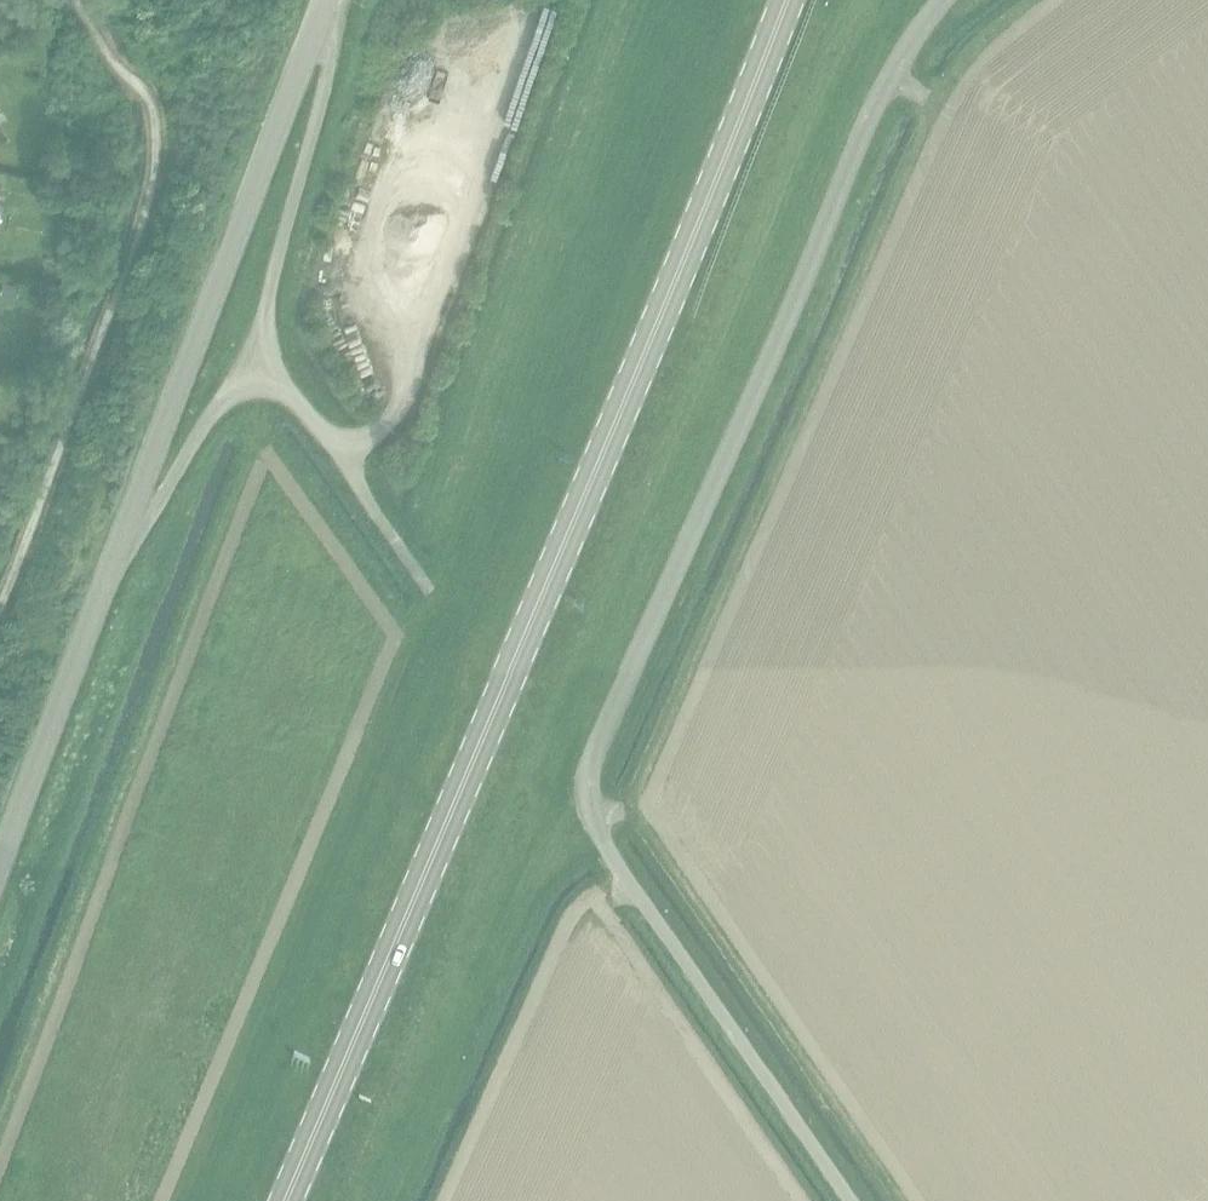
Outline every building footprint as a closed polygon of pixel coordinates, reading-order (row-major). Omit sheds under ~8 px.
[(3,281),(1,293),(16,296),(18,283),(3,281)]
